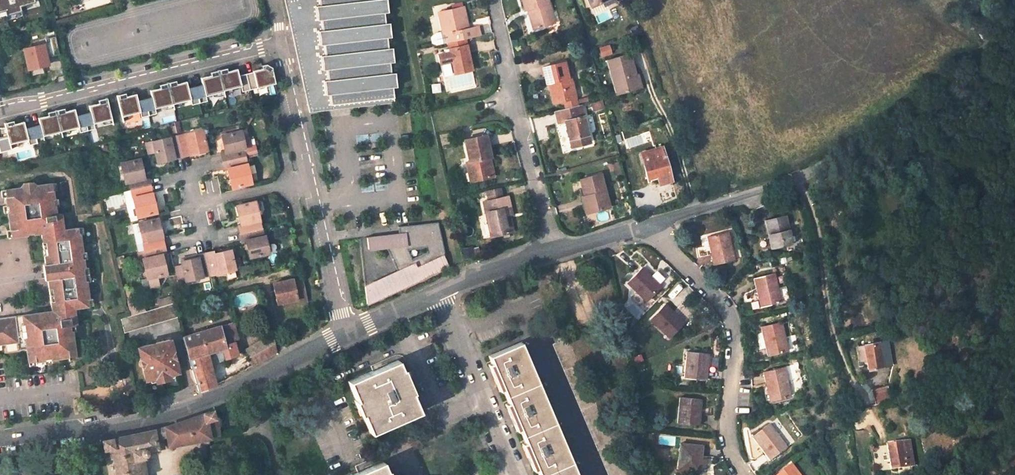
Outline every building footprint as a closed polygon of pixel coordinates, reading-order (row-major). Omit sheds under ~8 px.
[(6,12),(7,16),(20,14),(19,10),(38,4),(37,0),(0,0),(0,14),(6,12)] [(393,98),(383,0),(290,0),(296,29),(292,30),(296,48),(300,47),(302,57),(298,58),(302,76),(306,75),(309,89),(305,89),(307,99),(309,107),(321,105),(321,103),(329,102),(330,105),(393,98)] [(525,9),(528,9),(530,9),(531,13),(529,14),(533,28),(546,25),(545,21),(553,18),(548,0),(523,0),(525,9)] [(439,12),(442,30),(434,32),(431,37),(432,42),(437,44),(448,42),(465,38),(480,35),(478,26),(468,28),(464,7),(463,7),(452,9),(439,12)] [(47,65),(45,57),(58,54),(55,42),(54,37),(45,39),(46,44),(23,49),(27,69),(47,65)] [(448,42),(450,49),(467,45),(465,38),(448,42)] [(476,84),(472,70),(467,45),(450,49),(445,50),(445,54),(438,55),(440,64),(446,90),(476,84)] [(629,54),(607,60),(616,93),(632,89),(629,77),(635,75),(629,54)] [(565,62),(543,68),(547,83),(549,82),(552,82),(557,102),(564,100),(566,108),(578,105),(571,77),(569,78),(565,62)] [(246,77),(249,91),(274,83),(271,68),(266,65),(261,66),(262,70),(252,72),(253,75),(246,77)] [(249,91),(246,77),(239,79),(237,70),(227,73),(226,69),(217,71),(223,92),(240,87),(241,93),(249,91)] [(195,90),(199,104),(206,102),(205,97),(223,92),(217,71),(209,73),(210,76),(200,79),(202,88),(195,90)] [(641,87),(638,74),(635,75),(629,77),(632,89),(641,87)] [(167,84),(172,105),(190,101),(191,106),(199,104),(195,90),(188,91),(186,82),(176,85),(175,82),(167,84)] [(549,82),(554,103),(557,102),(552,82),(549,82)] [(172,105),(167,84),(158,86),(159,89),(149,92),(151,100),(145,102),(148,117),(156,115),(155,109),(172,105)] [(148,117),(145,102),(138,104),(135,95),(125,97),(125,94),(116,96),(121,118),(140,113),(141,119),(148,117)] [(111,120),(106,99),(97,101),(98,104),(88,107),(90,116),(83,117),(87,132),(95,130),(93,125),(111,120)] [(571,146),(590,142),(581,104),(578,105),(566,108),(556,110),(559,123),(565,121),(567,130),(571,146)] [(87,132),(83,117),(77,119),(74,110),(65,113),(64,109),(55,111),(61,133),(78,129),(80,134),(87,132)] [(33,130),(37,145),(44,143),(43,137),(61,133),(55,111),(47,113),(48,117),(38,119),(40,128),(33,130)] [(37,145),(33,130),(26,132),(24,123),(14,125),(13,122),(4,124),(10,146),(28,141),(29,147),(37,145)] [(207,151),(202,129),(178,135),(183,156),(207,151)] [(245,156),(256,153),(254,145),(245,148),(241,131),(221,136),(225,153),(221,154),(223,161),(245,156)] [(178,135),(152,141),(155,152),(157,162),(183,156),(178,135)] [(465,162),(468,173),(472,172),(474,181),(494,176),(491,163),(490,164),(489,158),(491,158),(486,135),(464,140),(469,161),(465,162)] [(152,141),(146,142),(149,154),(155,152),(152,141)] [(663,147),(640,153),(647,179),(657,176),(659,184),(672,181),(663,147)] [(227,169),(232,188),(251,183),(245,156),(223,161),(224,170),(227,169)] [(140,159),(121,164),(125,183),(129,182),(131,191),(150,186),(148,177),(145,178),(140,159)] [(601,174),(579,180),(584,196),(586,196),(591,211),(609,206),(601,174)] [(10,237),(30,234),(42,233),(47,273),(52,311),(0,318),(0,345),(17,343),(18,348),(25,347),(28,361),(75,356),(70,325),(76,324),(74,309),(88,306),(78,226),(63,228),(61,214),(55,215),(50,183),(37,185),(32,182),(22,183),(20,187),(4,190),(10,237)] [(137,217),(156,212),(150,186),(131,191),(124,193),(129,217),(137,216),(137,217)] [(483,201),(491,236),(508,233),(504,216),(509,215),(512,214),(508,196),(502,198),(500,187),(486,190),(488,200),(483,201)] [(584,196),(582,197),(586,212),(591,211),(586,196),(584,196)] [(255,202),(236,206),(240,225),(237,226),(239,235),(261,229),(255,202)] [(508,233),(512,232),(509,215),(504,216),(508,233)] [(786,215),(765,220),(771,249),(792,244),(786,215)] [(157,218),(132,224),(138,253),(164,247),(157,218)] [(398,226),(398,233),(367,237),(368,248),(386,247),(397,271),(365,286),(367,305),(450,267),(445,256),(446,256),(438,222),(398,226)] [(245,240),(249,258),(268,253),(264,235),(263,236),(261,229),(239,235),(240,241),(245,240)] [(728,232),(708,236),(714,265),(734,260),(728,232)] [(142,259),(147,278),(148,278),(157,276),(166,273),(162,255),(165,254),(164,247),(138,253),(137,253),(138,260),(142,259)] [(235,269),(230,250),(213,254),(212,251),(205,252),(210,275),(235,269)] [(173,267),(176,282),(185,280),(185,281),(210,275),(205,252),(197,254),(198,257),(180,261),(181,265),(173,267)] [(642,267),(627,282),(646,300),(660,285),(642,267)] [(761,306),(780,302),(788,300),(784,285),(777,287),(774,273),(754,278),(761,306)] [(148,278),(150,286),(159,284),(157,276),(148,278)] [(293,279),(273,283),(277,304),(287,301),(297,299),(298,303),(308,301),(304,284),(294,285),(293,281),(293,279)] [(171,297),(157,301),(159,308),(172,304),(173,303),(171,297)] [(124,332),(176,317),(172,304),(159,308),(144,312),(130,316),(121,319),(124,332)] [(665,304),(650,319),(669,337),(684,323),(665,304)] [(143,306),(128,310),(130,316),(144,312),(143,306)] [(781,322),(760,327),(767,355),(788,350),(781,322)] [(233,323),(183,338),(188,357),(189,357),(222,348),(226,347),(225,343),(231,341),(237,339),(233,323)] [(246,369),(275,353),(276,351),(272,335),(240,353),(242,357),(246,369)] [(170,340),(137,348),(145,379),(177,372),(170,340)] [(235,354),(231,341),(225,343),(226,347),(222,348),(223,353),(221,353),(222,358),(235,354)] [(887,341),(863,345),(867,370),(891,365),(887,341)] [(488,356),(539,474),(578,474),(521,342),(488,356)] [(863,345),(857,346),(859,360),(865,359),(863,345)] [(216,385),(208,357),(221,353),(223,353),(222,348),(189,357),(198,391),(216,385)] [(708,354),(687,352),(684,377),(705,380),(708,354)] [(242,357),(228,364),(232,376),(246,369),(242,357)] [(348,381),(356,400),(354,401),(360,414),(362,414),(370,432),(420,411),(412,393),(414,392),(403,369),(402,369),(397,360),(348,381)] [(784,367),(763,372),(770,400),(791,396),(784,367)] [(891,401),(889,386),(872,390),(876,405),(885,402),(888,402),(891,401)] [(701,399),(680,397),(677,423),(698,425),(701,399)] [(212,410),(204,414),(209,438),(218,435),(217,416),(214,416),(212,410)] [(168,436),(169,445),(208,438),(209,438),(204,414),(165,427),(163,431),(164,435),(167,434),(168,436)] [(768,425),(752,438),(770,460),(786,448),(768,425)] [(154,438),(155,440),(168,436),(167,434),(164,435),(163,431),(165,427),(159,428),(151,430),(155,431),(156,432),(157,436),(156,437),(154,438)] [(116,474),(143,474),(140,458),(142,455),(147,454),(146,450),(155,448),(157,448),(155,440),(154,438),(156,437),(157,436),(156,432),(155,431),(151,430),(103,440),(104,442),(105,449),(111,447),(116,474)] [(909,441),(887,445),(891,469),(913,465),(909,441)] [(702,446),(681,444),(678,469),(699,471),(701,458),(702,446)] [(706,472),(707,459),(701,458),(699,471),(706,472)] [(352,474),(390,474),(388,471),(386,472),(382,462),(352,474)] [(777,474),(798,474),(790,465),(777,474)]
